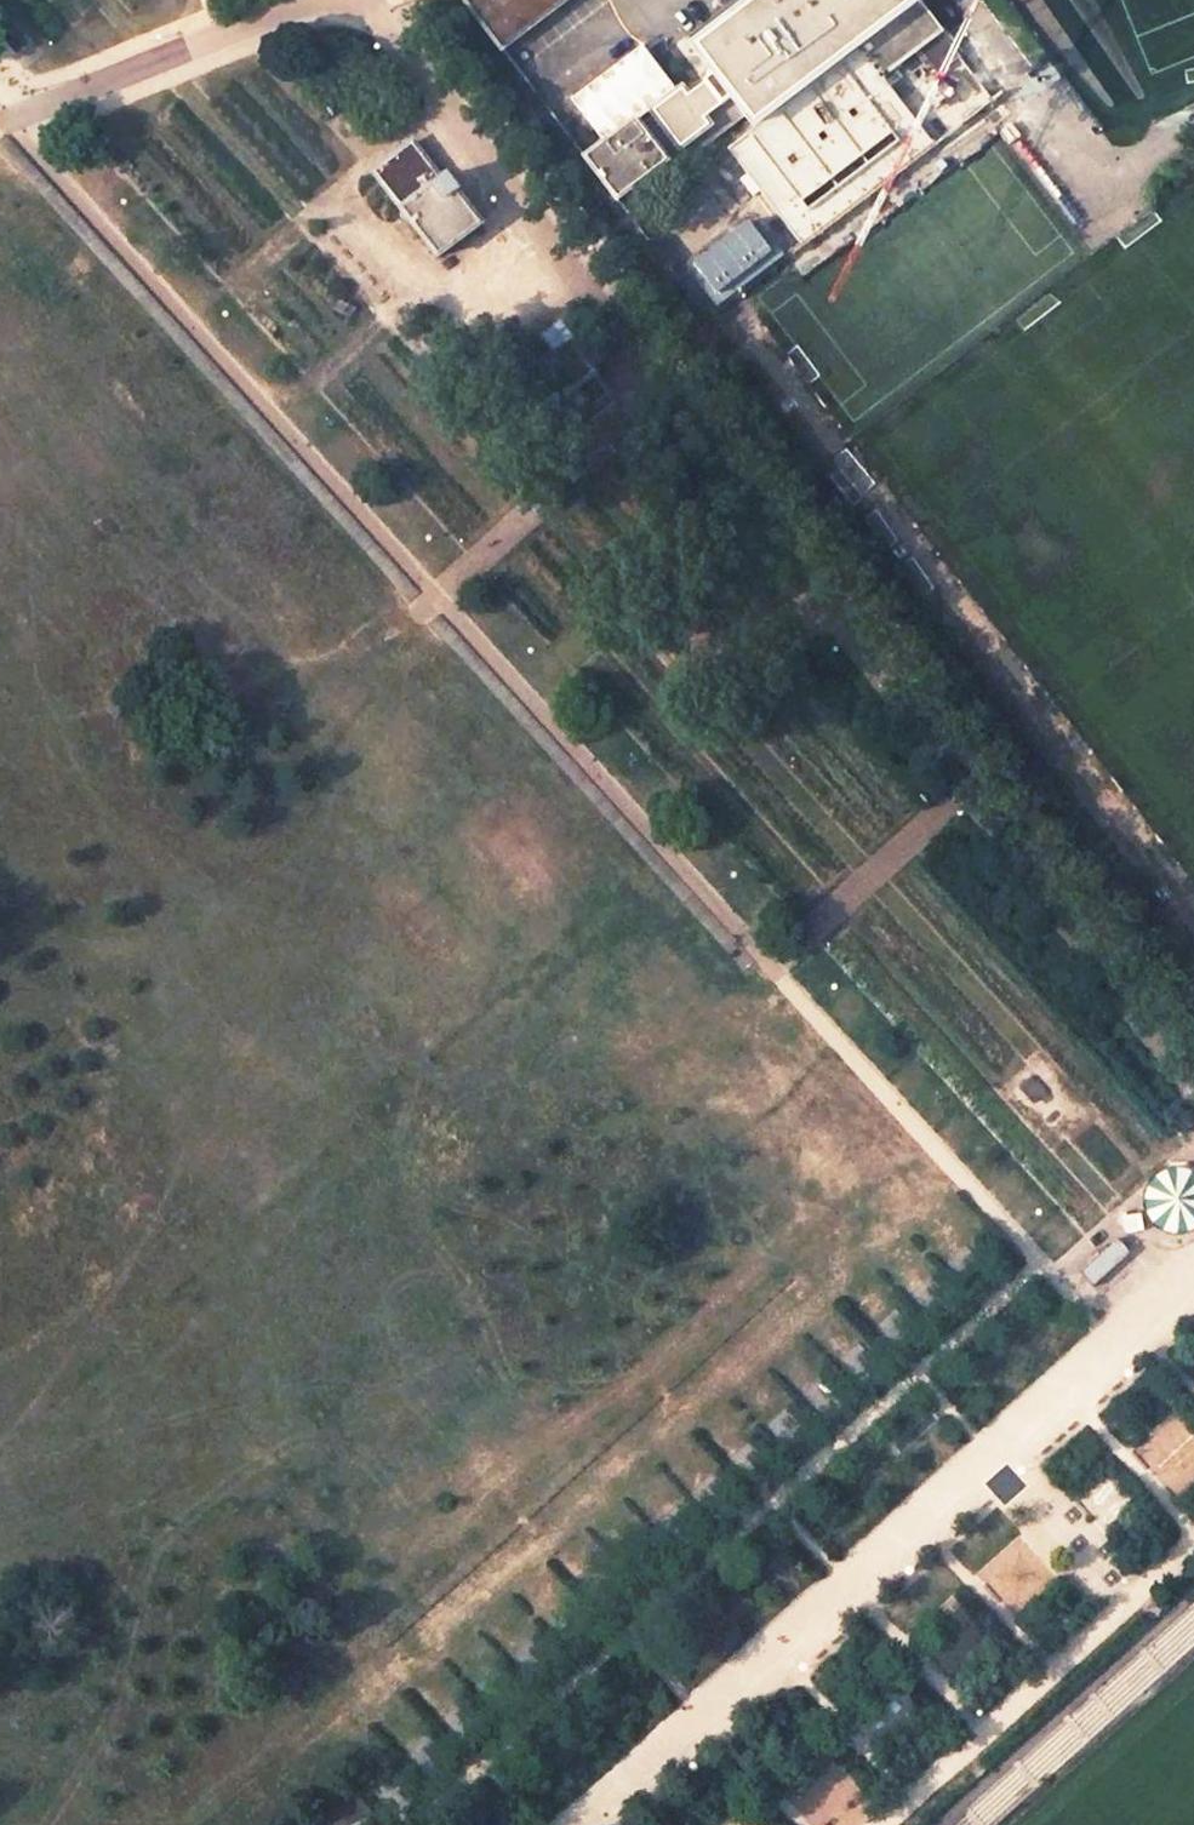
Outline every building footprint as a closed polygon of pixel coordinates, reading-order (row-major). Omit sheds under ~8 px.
[(465,2),(496,43),(554,0),(465,0),(465,2)] [(692,45),(753,125),(858,45),(883,76),(940,31),(916,0),(752,0),(692,45)] [(976,79),(936,109),(952,131),(982,108),(992,100),(976,79)] [(682,87),(652,110),(588,157),(618,199),(681,147),(710,125),(705,117),(722,104),(705,82),(688,94),(682,87)] [(414,138),(374,169),(403,206),(398,210),(439,262),(489,223),(448,171),(444,175),(414,138)] [(680,260),(709,302),(772,258),(743,217),(680,260)] [(545,336),(537,326),(502,353),(546,412),(551,408),(571,434),(614,401),(597,377),(601,374),(562,323),(545,336)]
